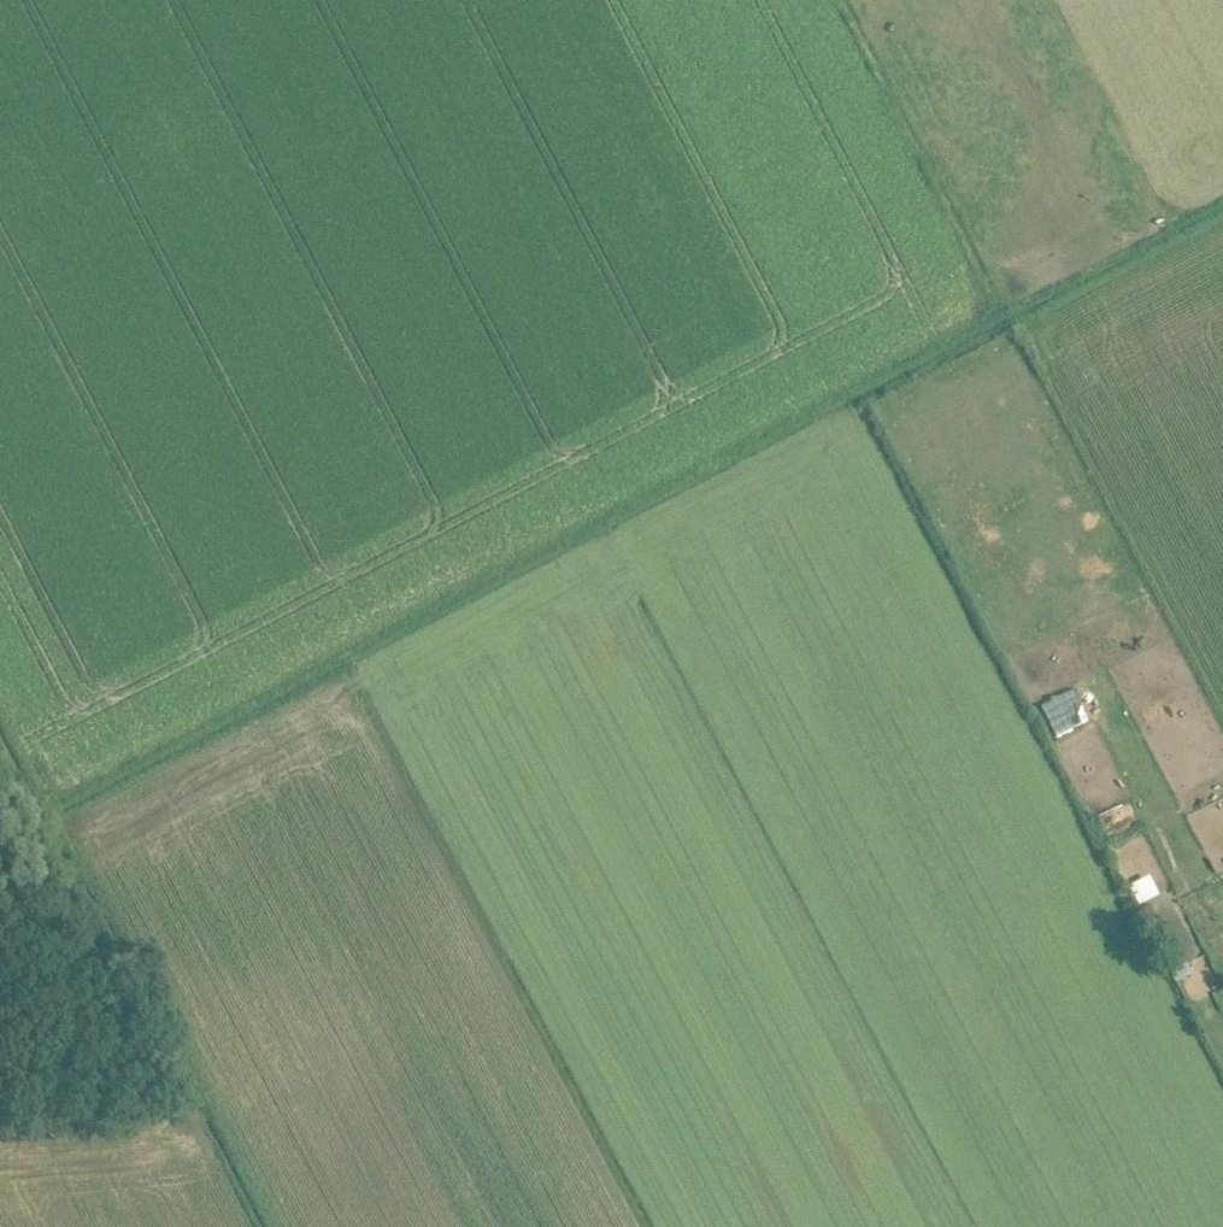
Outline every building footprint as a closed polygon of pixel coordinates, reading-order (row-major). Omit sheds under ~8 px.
[(1198,960),(1166,894),(1164,895),(1160,888),(1150,893),(1153,900),(1144,905),(1145,907),(1141,910),(1150,928),(1153,926),(1175,971),(1198,960)]
